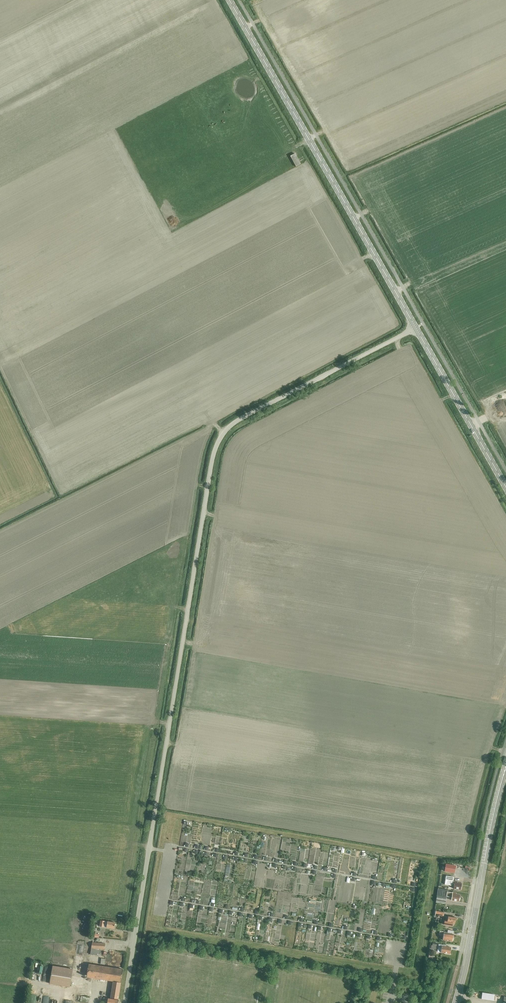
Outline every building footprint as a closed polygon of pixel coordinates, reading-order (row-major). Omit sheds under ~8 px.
[(290,156),(296,166),(301,163),(295,153),(290,156)] [(441,863),(440,870),(450,872),(451,864),(441,863)] [(453,888),(459,890),(460,883),(457,883),(457,882),(452,881),(453,878),(447,877),(446,880),(447,881),(447,883),(453,884),(453,888)] [(240,899),(240,882),(233,882),(232,899),(240,899)] [(450,900),(458,901),(459,895),(455,894),(455,893),(447,892),(447,890),(438,888),(435,903),(445,904),(446,895),(450,896),(450,900)] [(444,922),(444,924),(452,926),(452,924),(454,924),(455,920),(455,917),(448,916),(445,916),(445,919),(447,920),(447,922),(444,922)] [(107,921),(105,921),(105,920),(100,920),(99,926),(103,927),(103,926),(106,927),(114,929),(115,922),(107,921)] [(452,934),(453,931),(447,930),(447,932),(439,931),(438,935),(443,936),(442,940),(451,942),(452,934)] [(99,949),(104,949),(105,943),(91,942),(90,953),(96,954),(96,952),(99,953),(99,949)] [(445,946),(438,944),(436,952),(449,954),(450,947),(445,946)] [(111,998),(118,998),(123,969),(89,963),(86,977),(87,980),(90,980),(91,978),(113,981),(111,998)] [(50,983),(70,987),(73,969),(53,966),(50,983)]
